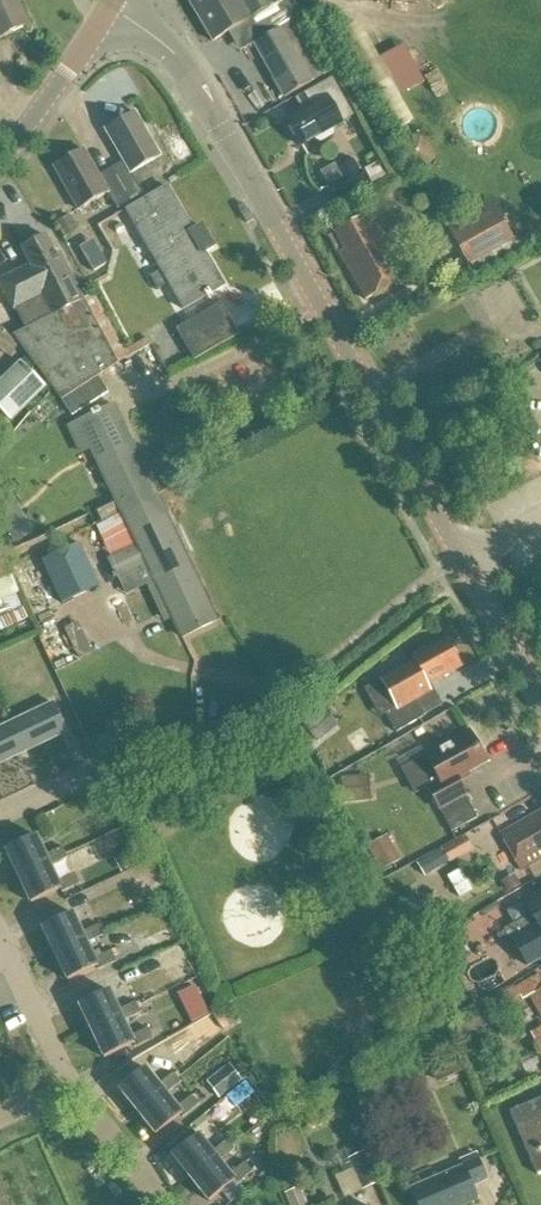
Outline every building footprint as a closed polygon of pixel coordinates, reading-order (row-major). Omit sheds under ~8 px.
[(30,27),(17,0),(0,0),(0,41),(30,27)] [(251,21),(251,20),(272,7),(267,0),(187,0),(213,44),(251,21)] [(277,34),(254,46),(285,100),(311,85),(330,74),(299,22),(290,5),(268,17),(277,34)] [(288,126),(285,131),(289,137),(294,137),(301,148),(353,119),(332,83),(297,102),(303,112),(286,122),(288,126)] [(135,115),(106,132),(124,163),(112,171),(131,203),(143,196),(131,175),(161,158),(135,115)] [(84,151),(54,169),(79,212),(108,195),(117,211),(131,203),(112,171),(99,178),(84,151)] [(367,187),(354,164),(339,172),(344,182),(329,191),(336,204),(367,187)] [(167,188),(125,212),(182,312),(206,298),(208,300),(212,298),(211,295),(224,288),(204,254),(213,249),(202,229),(193,234),(167,188)] [(476,279),(515,258),(508,245),(513,242),(492,203),(473,214),(474,216),(447,230),(468,268),(469,267),(476,279)] [(364,218),(335,234),(345,252),(340,255),(366,302),(406,279),(383,238),(377,241),(364,218)] [(0,283),(0,285),(14,312),(15,311),(25,331),(13,338),(61,403),(62,403),(72,418),(108,395),(98,379),(118,365),(103,336),(102,337),(84,302),(59,254),(55,256),(46,238),(22,250),(31,267),(0,283)] [(194,361),(237,336),(220,305),(177,330),(194,361)] [(0,383),(0,415),(9,424),(44,390),(19,365),(0,383)] [(122,513),(156,497),(113,408),(99,414),(98,412),(91,415),(93,417),(69,429),(82,455),(91,450),(122,513)] [(156,497),(122,513),(138,547),(108,561),(118,580),(147,566),(182,640),(217,623),(156,497)] [(21,610),(15,598),(19,596),(0,553),(0,620),(21,610)] [(56,651),(65,647),(75,673),(104,661),(80,605),(43,621),(56,651)] [(414,663),(381,681),(397,710),(386,716),(396,733),(422,719),(413,703),(427,695),(428,687),(461,668),(446,641),(426,653),(424,651),(414,656),(416,658),(412,660),(414,663)] [(54,705),(13,725),(26,753),(67,734),(54,705)] [(337,728),(323,711),(303,727),(317,744),(337,728)] [(0,731),(0,766),(26,753),(13,725),(0,731)] [(469,733),(425,757),(439,783),(427,789),(439,812),(466,797),(457,781),(486,765),(469,733)] [(372,803),(369,777),(341,780),(344,806),(372,803)] [(498,836),(519,874),(540,862),(540,813),(498,836)] [(36,837),(6,852),(18,878),(48,864),(50,867),(68,859),(63,849),(45,857),(36,837)] [(465,839),(427,860),(434,872),(472,851),(465,839)] [(367,854),(382,878),(397,869),(381,845),(367,854)] [(147,909),(175,895),(159,863),(131,877),(147,909)] [(48,864),(18,878),(31,905),(61,891),(62,894),(80,885),(75,875),(58,884),(50,867),(48,864)] [(524,903),(531,916),(515,926),(521,937),(512,941),(527,968),(540,960),(540,894),(524,903)] [(72,915),(42,929),(55,956),(85,941),(86,945),(104,937),(99,927),(82,935),(72,915)] [(170,928),(148,937),(154,950),(176,941),(170,928)] [(85,941),(55,956),(67,982),(97,968),(98,971),(116,963),(111,953),(94,961),(86,945),(85,941)] [(185,943),(161,952),(169,972),(193,962),(185,943)] [(532,997),(540,992),(540,979),(539,976),(515,989),(515,987),(492,1000),(497,1008),(519,996),(522,1002),(532,997)] [(180,992),(195,1025),(168,1037),(177,1057),(223,1036),(199,984),(180,992)] [(109,992),(79,1007),(91,1033),(121,1019),(123,1022),(141,1014),(136,1004),(118,1012),(109,992)] [(532,997),(540,1014),(540,992),(532,997)] [(121,1019),(91,1033),(104,1060),(134,1046),(135,1049),(153,1040),(148,1030),(131,1038),(123,1022),(121,1019)] [(230,1067),(207,1085),(220,1101),(242,1083),(230,1067)] [(145,1070),(119,1091),(137,1114),(163,1093),(166,1096),(181,1084),(174,1075),(159,1087),(145,1070)] [(177,1110),(170,1101),(166,1096),(163,1093),(137,1114),(155,1137),(181,1116),(183,1119),(199,1106),(192,1098),(177,1110)] [(516,1128),(536,1177),(540,1175),(540,1118),(516,1128)] [(198,1137),(172,1157),(190,1180),(216,1160),(219,1163),(234,1151),(227,1142),(212,1154),(198,1137)] [(379,1185),(361,1145),(334,1157),(342,1174),(334,1178),(344,1200),(379,1185)] [(478,1201),(472,1188),(487,1182),(476,1156),(461,1162),(463,1168),(410,1191),(416,1204),(470,1204),(478,1201)] [(216,1160),(190,1180),(209,1203),(234,1183),(236,1185),(252,1173),(245,1164),(230,1176),(219,1163),(216,1160)] [(289,1204),(308,1204),(301,1188),(285,1195),(289,1204)]
